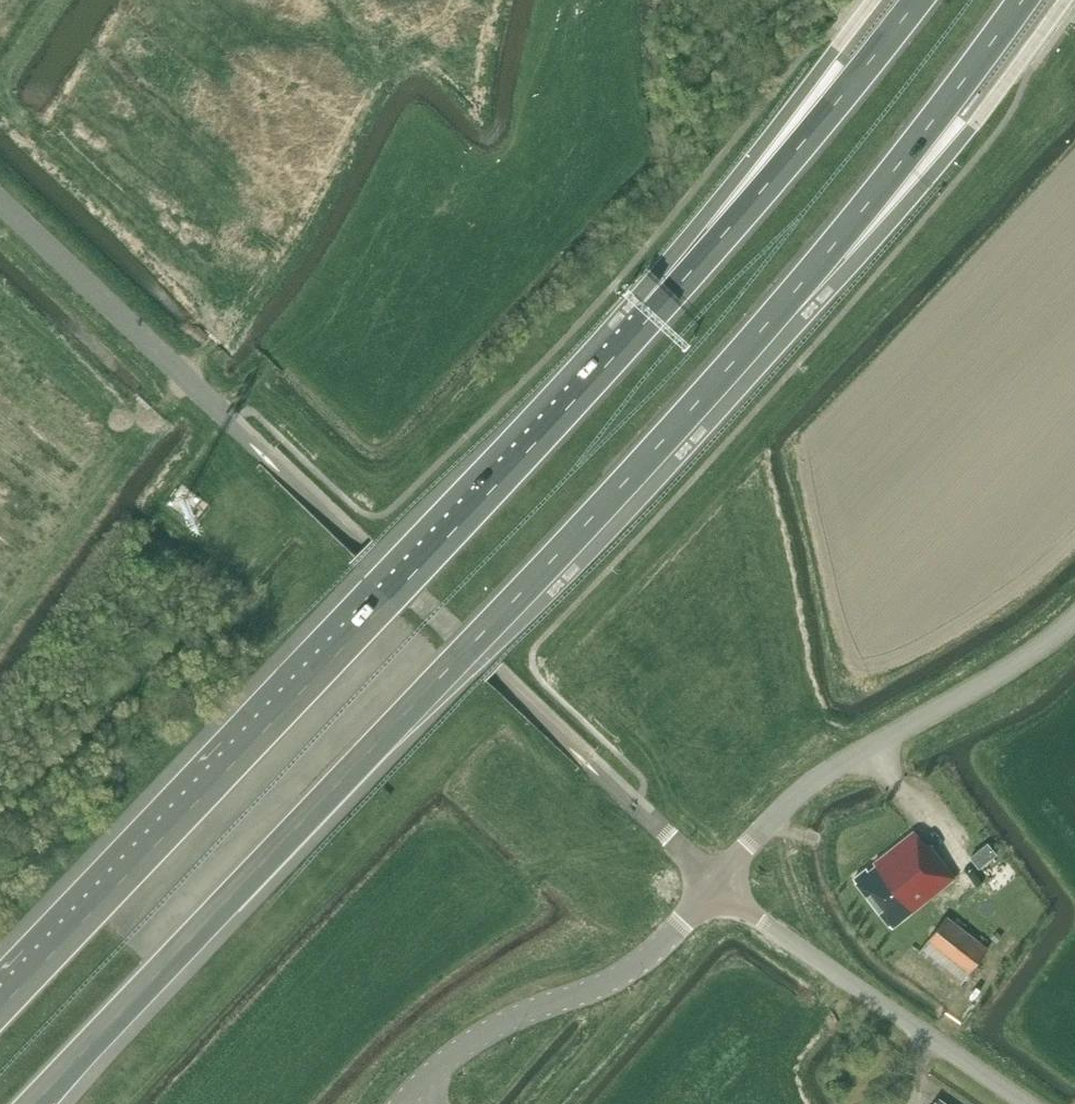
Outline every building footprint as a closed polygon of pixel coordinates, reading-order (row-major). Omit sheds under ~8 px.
[(867,868),(854,879),(893,927),(956,877),(930,844),(927,846),(915,831),(875,862),(877,865),(869,871),(867,868)] [(970,854),(981,867),(999,851),(989,839),(970,854)] [(989,948),(947,916),(920,951),(962,983),(989,948)]
